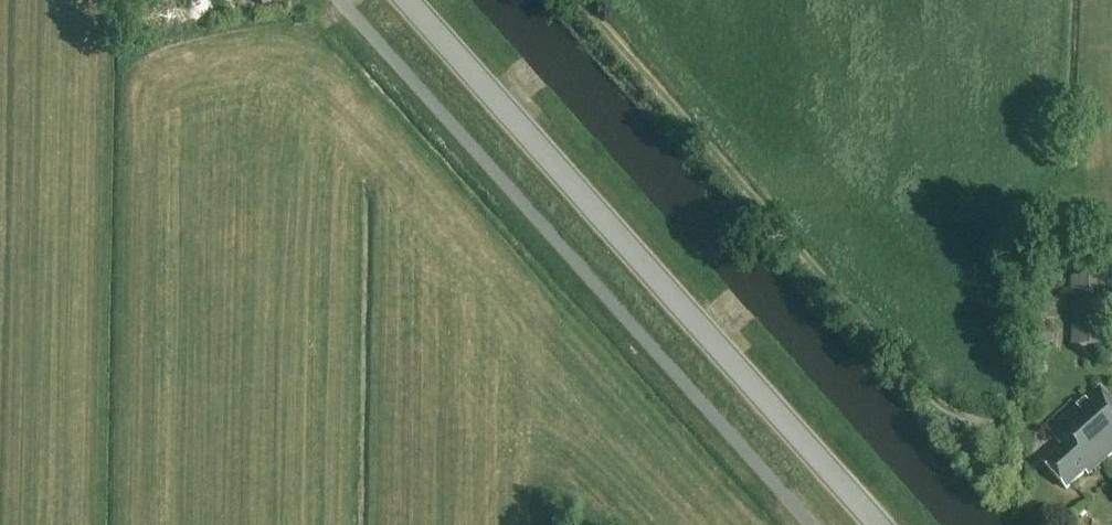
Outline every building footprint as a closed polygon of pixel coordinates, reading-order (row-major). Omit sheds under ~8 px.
[(1106,277),(1072,277),(1072,347),(1107,346),(1106,277)] [(1085,473),(1088,476),(1111,455),(1111,401),(1100,388),(1050,433),(1063,448),(1044,465),(1066,490),(1085,473)]
